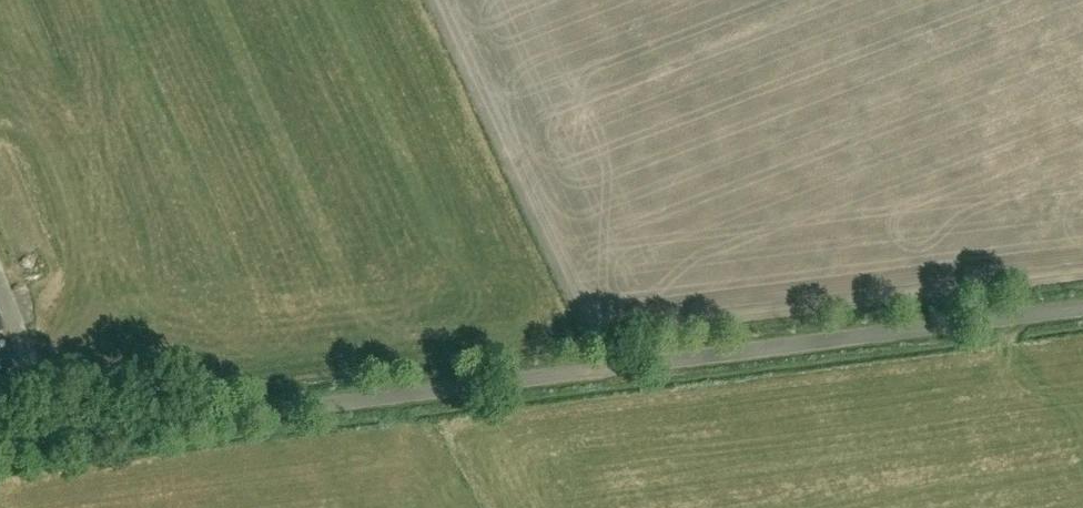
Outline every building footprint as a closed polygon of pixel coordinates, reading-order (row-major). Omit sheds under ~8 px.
[(36,275),(49,267),(41,252),(28,259),(36,275)] [(22,296),(5,302),(18,337),(35,331),(22,296)] [(10,352),(0,355),(0,371),(15,368),(10,352)]
